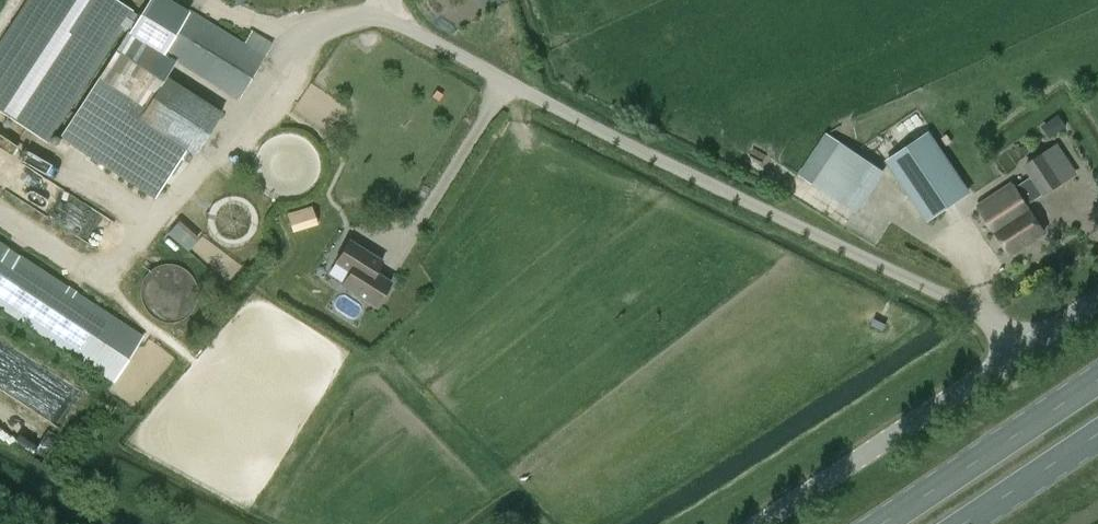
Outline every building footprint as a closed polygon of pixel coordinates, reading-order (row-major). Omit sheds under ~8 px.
[(0,42),(0,112),(46,142),(127,19),(134,23),(99,77),(145,108),(139,118),(87,84),(57,130),(152,192),(182,147),(194,155),(222,112),(167,76),(177,60),(237,99),(273,44),(252,30),(243,43),(214,24),(217,19),(203,10),(199,15),(191,9),(189,13),(170,0),(150,0),(140,15),(118,0),(28,0),(0,42)] [(1052,136),(1065,127),(1058,117),(1045,125),(1052,136)] [(930,131),(885,161),(927,222),(972,192),(930,131)] [(840,142),(812,183),(857,213),(884,172),(840,142)] [(1012,186),(982,207),(1012,252),(1043,231),(1026,206),(1075,173),(1056,145),(1027,165),(1034,176),(1014,189),(1012,186)] [(185,251),(195,238),(173,222),(163,235),(185,251)] [(365,265),(372,254),(350,240),(336,261),(351,271),(343,284),(377,305),(392,282),(379,274),(365,265)] [(113,382),(144,335),(76,291),(75,292),(68,287),(69,286),(21,254),(20,256),(7,248),(8,246),(0,241),(0,308),(113,382)] [(197,300),(198,294),(197,288),(195,282),(193,278),(189,272),(184,268),(179,266),(175,264),(168,263),(161,263),(156,265),(151,267),(146,271),(141,276),(138,280),(136,288),(135,293),(135,300),(137,305),(139,310),(143,315),(148,319),(153,323),(159,325),(164,325),(170,325),(177,324),(183,321),(187,317),(192,313),(195,306),(197,300)] [(70,387),(0,345),(0,387),(52,417),(70,387)]
